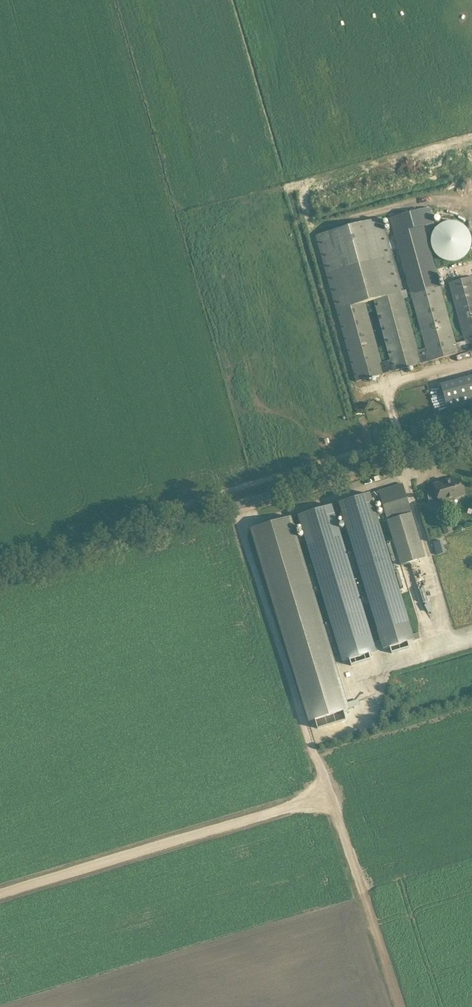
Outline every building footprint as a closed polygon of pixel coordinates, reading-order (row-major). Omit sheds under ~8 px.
[(352,379),(471,352),(471,277),(449,282),(463,341),(453,343),(426,226),(434,224),(430,208),(392,217),(423,349),(417,350),(405,297),(402,297),(384,218),(319,233),(352,379)] [(471,253),(471,248),(459,219),(430,231),(444,265),(471,253)] [(441,385),(445,401),(448,410),(471,404),(471,376),(441,385)] [(448,480),(440,482),(434,484),(435,487),(433,488),(431,489),(430,491),(429,493),(429,496),(429,498),(432,508),(441,506),(441,503),(466,496),(461,478),(449,482),(448,480)] [(403,484),(373,493),(374,502),(382,500),(386,514),(382,515),(384,521),(388,520),(388,521),(402,566),(427,558),(412,514),(406,493),(403,484)] [(441,523),(444,535),(453,532),(449,521),(441,523)] [(437,555),(446,553),(442,540),(433,543),(437,555)]
